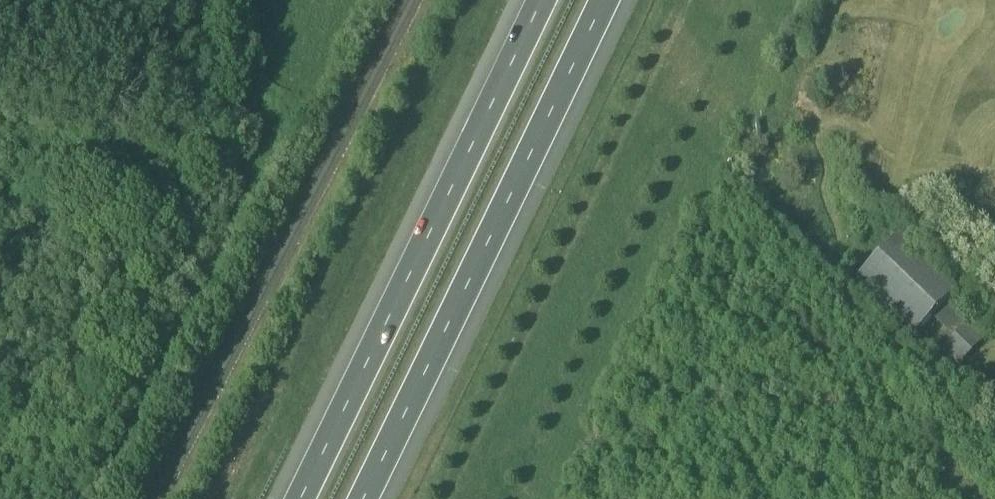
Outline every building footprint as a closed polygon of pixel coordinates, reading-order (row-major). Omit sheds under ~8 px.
[(958,291),(900,236),(857,279),(916,335),(958,291)] [(954,338),(943,349),(955,361),(979,335),(967,324),(954,338)]
